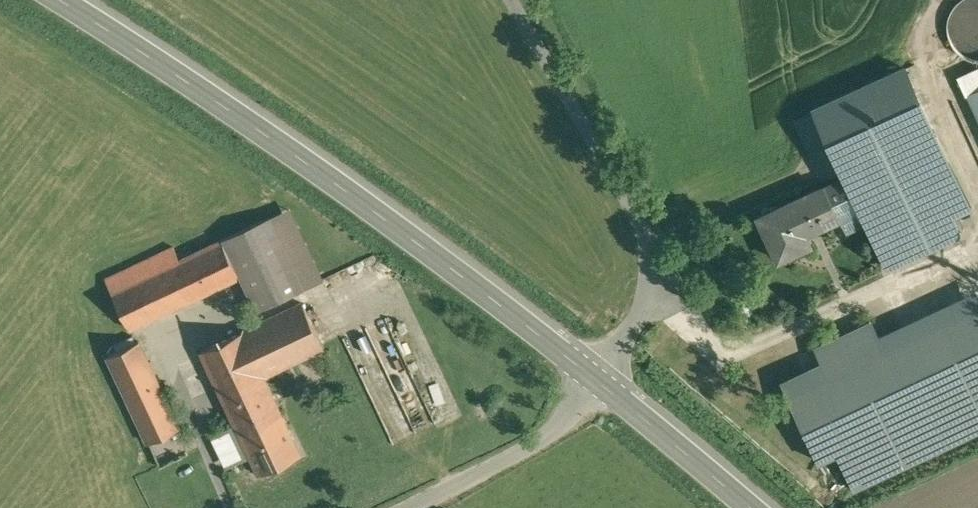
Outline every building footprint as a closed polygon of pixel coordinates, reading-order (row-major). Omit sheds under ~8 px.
[(957,3),(949,14),(947,28),(950,41),(958,52),(970,60),(977,61),(977,0),(960,0),(957,3)] [(968,93),(977,89),(977,72),(962,80),(968,93)] [(968,93),(977,115),(977,89),(968,93)] [(825,123),(841,116),(836,104),(806,118),(815,139),(829,133),(825,123)] [(935,134),(846,175),(861,207),(890,268),(958,237),(951,222),(949,218),(970,209),(935,134)] [(825,185),(758,216),(778,259),(803,248),(798,237),(840,217),(825,185)] [(270,217),(222,239),(240,277),(241,276),(257,310),(303,288),(270,217)] [(180,259),(141,278),(159,315),(240,277),(222,239),(180,259)] [(174,246),(107,279),(113,291),(141,278),(180,259),(174,246)] [(141,278),(113,291),(130,328),(159,315),(141,278)] [(303,302),(244,330),(265,374),(324,346),(303,302)] [(883,350),(870,321),(815,347),(828,376),(788,394),(819,461),(837,452),(854,489),(977,431),(977,306),(883,350)] [(265,374),(244,330),(200,351),(246,448),(290,428),(265,374)] [(139,340),(108,355),(149,442),(180,427),(139,340)] [(290,428),(246,448),(258,474),(302,453),(290,428)]
